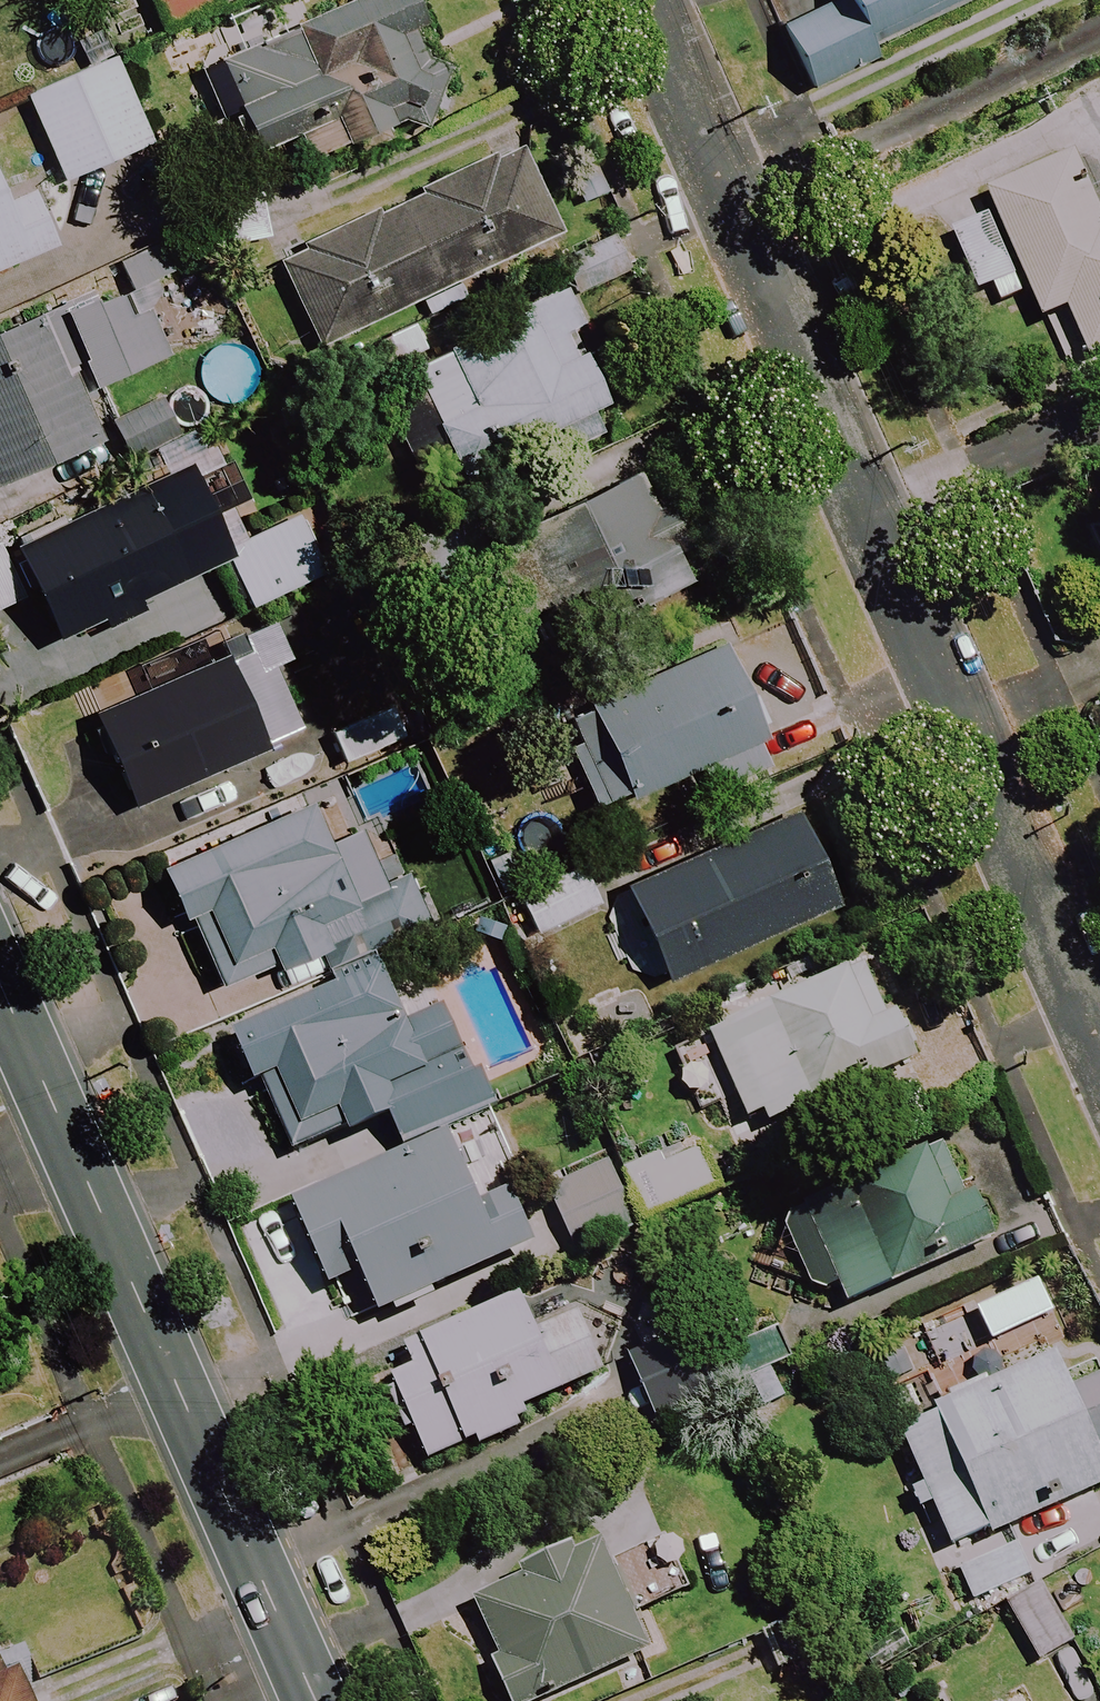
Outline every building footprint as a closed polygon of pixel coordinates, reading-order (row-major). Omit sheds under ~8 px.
[(215,0),(146,0),(164,36),(219,8),(215,0)] [(392,123),(424,133),(443,70),(411,0),(351,0),(210,65),(253,161),(291,144),(301,165),(392,123)] [(836,1),(776,29),(805,91),(866,62),(859,47),(960,0),(836,0),(836,1)] [(149,148),(114,62),(23,99),(58,185),(149,148)] [(559,240),(514,144),(410,191),(414,198),(376,216),(373,210),(296,246),(300,255),(275,266),(317,354),(559,240)] [(582,155),(556,167),(575,208),(602,195),(582,155)] [(1072,155),(1024,177),(980,197),(989,217),(948,235),(977,298),(988,293),(995,307),(1024,294),(1037,322),(1038,325),(1062,376),(1084,366),(1099,359),(1099,216),(1072,155)] [(257,185),(200,192),(208,253),(265,245),(257,185)] [(0,203),(0,275),(56,251),(31,193),(1,206),(0,203)] [(143,315),(156,284),(155,282),(171,275),(157,244),(113,264),(124,288),(92,302),(88,293),(0,331),(0,488),(102,443),(80,394),(92,389),(116,445),(168,422),(145,371),(164,363),(143,315)] [(589,416),(613,406),(564,294),(407,367),(416,386),(393,397),(420,459),(440,450),(461,496),(598,435),(589,416)] [(409,327),(361,352),(374,379),(423,355),(409,327)] [(654,470),(490,551),(506,585),(491,593),(509,629),(524,621),(562,697),(726,616),(654,470)] [(181,578),(214,563),(216,535),(188,473),(144,493),(140,486),(7,545),(53,647),(186,588),(181,578)] [(230,584),(220,589),(229,607),(239,603),(245,613),(323,575),(294,515),(224,549),(223,570),(230,584)] [(0,560),(0,612),(17,606),(0,560)] [(298,682),(273,625),(215,650),(218,657),(87,714),(129,813),(300,739),(279,691),(298,682)] [(760,742),(722,649),(552,719),(590,811),(760,742)] [(329,982),(375,963),(363,933),(392,921),(338,793),(157,870),(179,922),(186,919),(216,989),(314,947),(329,982)] [(793,812),(762,825),(766,834),(639,886),(676,976),(833,911),(793,812)] [(595,905),(575,867),(519,896),(539,935),(595,905)] [(375,963),(329,982),(333,990),(228,1035),(250,1086),(258,1083),(288,1154),(348,1129),(359,1156),(437,1122),(440,1129),(490,1108),(445,1002),(400,1021),(375,963)] [(883,1020),(859,967),(705,1036),(749,1135),(912,1062),(892,1016),(883,1020)] [(533,1249),(518,1216),(507,1191),(475,1205),(461,1174),(445,1139),(291,1207),(328,1291),(356,1278),(374,1319),(533,1249)] [(959,1206),(935,1146),(791,1205),(824,1284),(840,1277),(851,1303),(992,1246),(973,1201),(959,1206)] [(710,1198),(692,1148),(622,1174),(640,1223),(710,1198)] [(586,1160),(541,1181),(574,1255),(620,1234),(586,1160)] [(530,1332),(515,1299),(406,1348),(415,1367),(386,1380),(427,1470),(522,1427),(516,1414),(599,1376),(571,1313),(530,1332)] [(664,1328),(615,1354),(659,1436),(708,1409),(664,1328)] [(1099,1486),(1099,1466),(1092,1449),(1099,1446),(1099,1377),(1067,1392),(1050,1357),(892,1431),(936,1524),(972,1604),(1029,1578),(1007,1529),(1099,1486)] [(593,1542),(459,1604),(504,1700),(544,1700),(643,1655),(627,1621),(676,1598),(657,1556),(610,1578),(593,1542)] [(1043,1594),(1006,1616),(1036,1666),(1073,1644),(1043,1594)]
